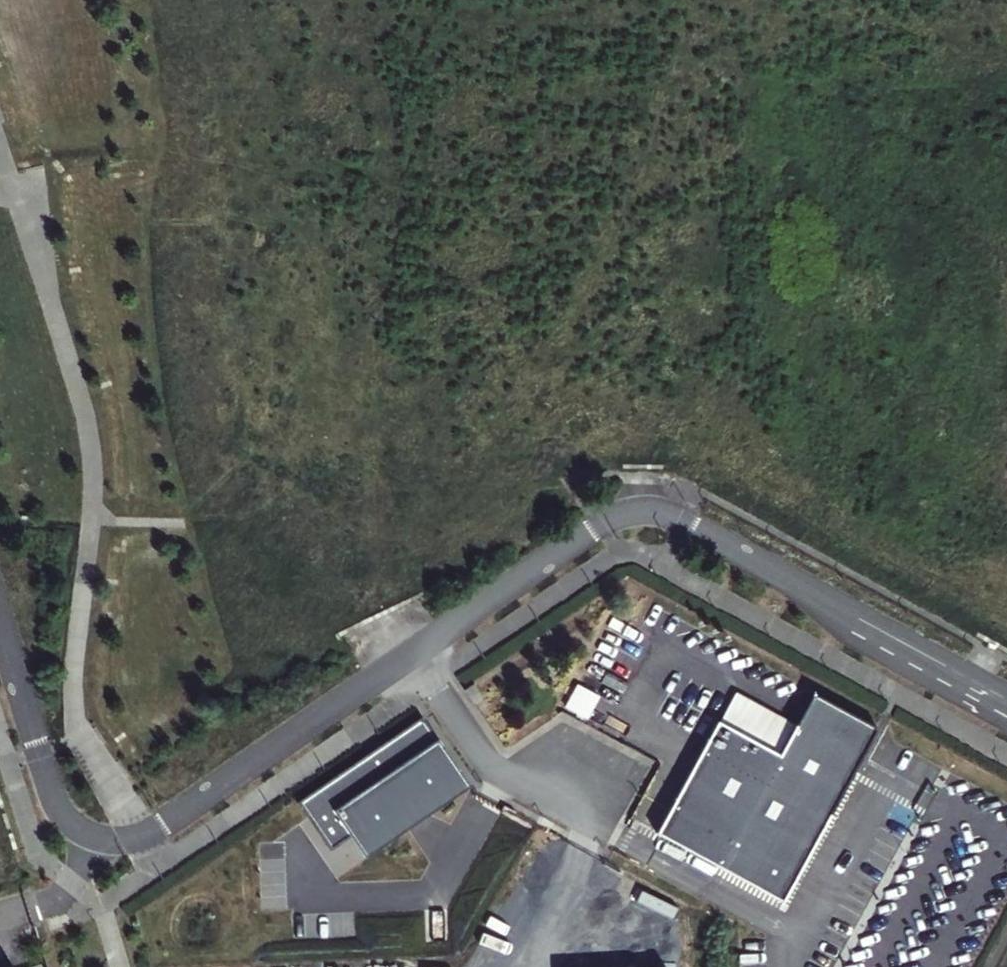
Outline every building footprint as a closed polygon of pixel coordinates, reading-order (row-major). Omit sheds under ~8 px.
[(876,730),(814,698),(783,756),(718,722),(698,758),(824,827),(876,730)] [(471,784),(425,716),(296,802),(329,851),(353,834),(367,855),(471,784)] [(824,827),(698,758),(657,832),(783,901),(824,827)]
